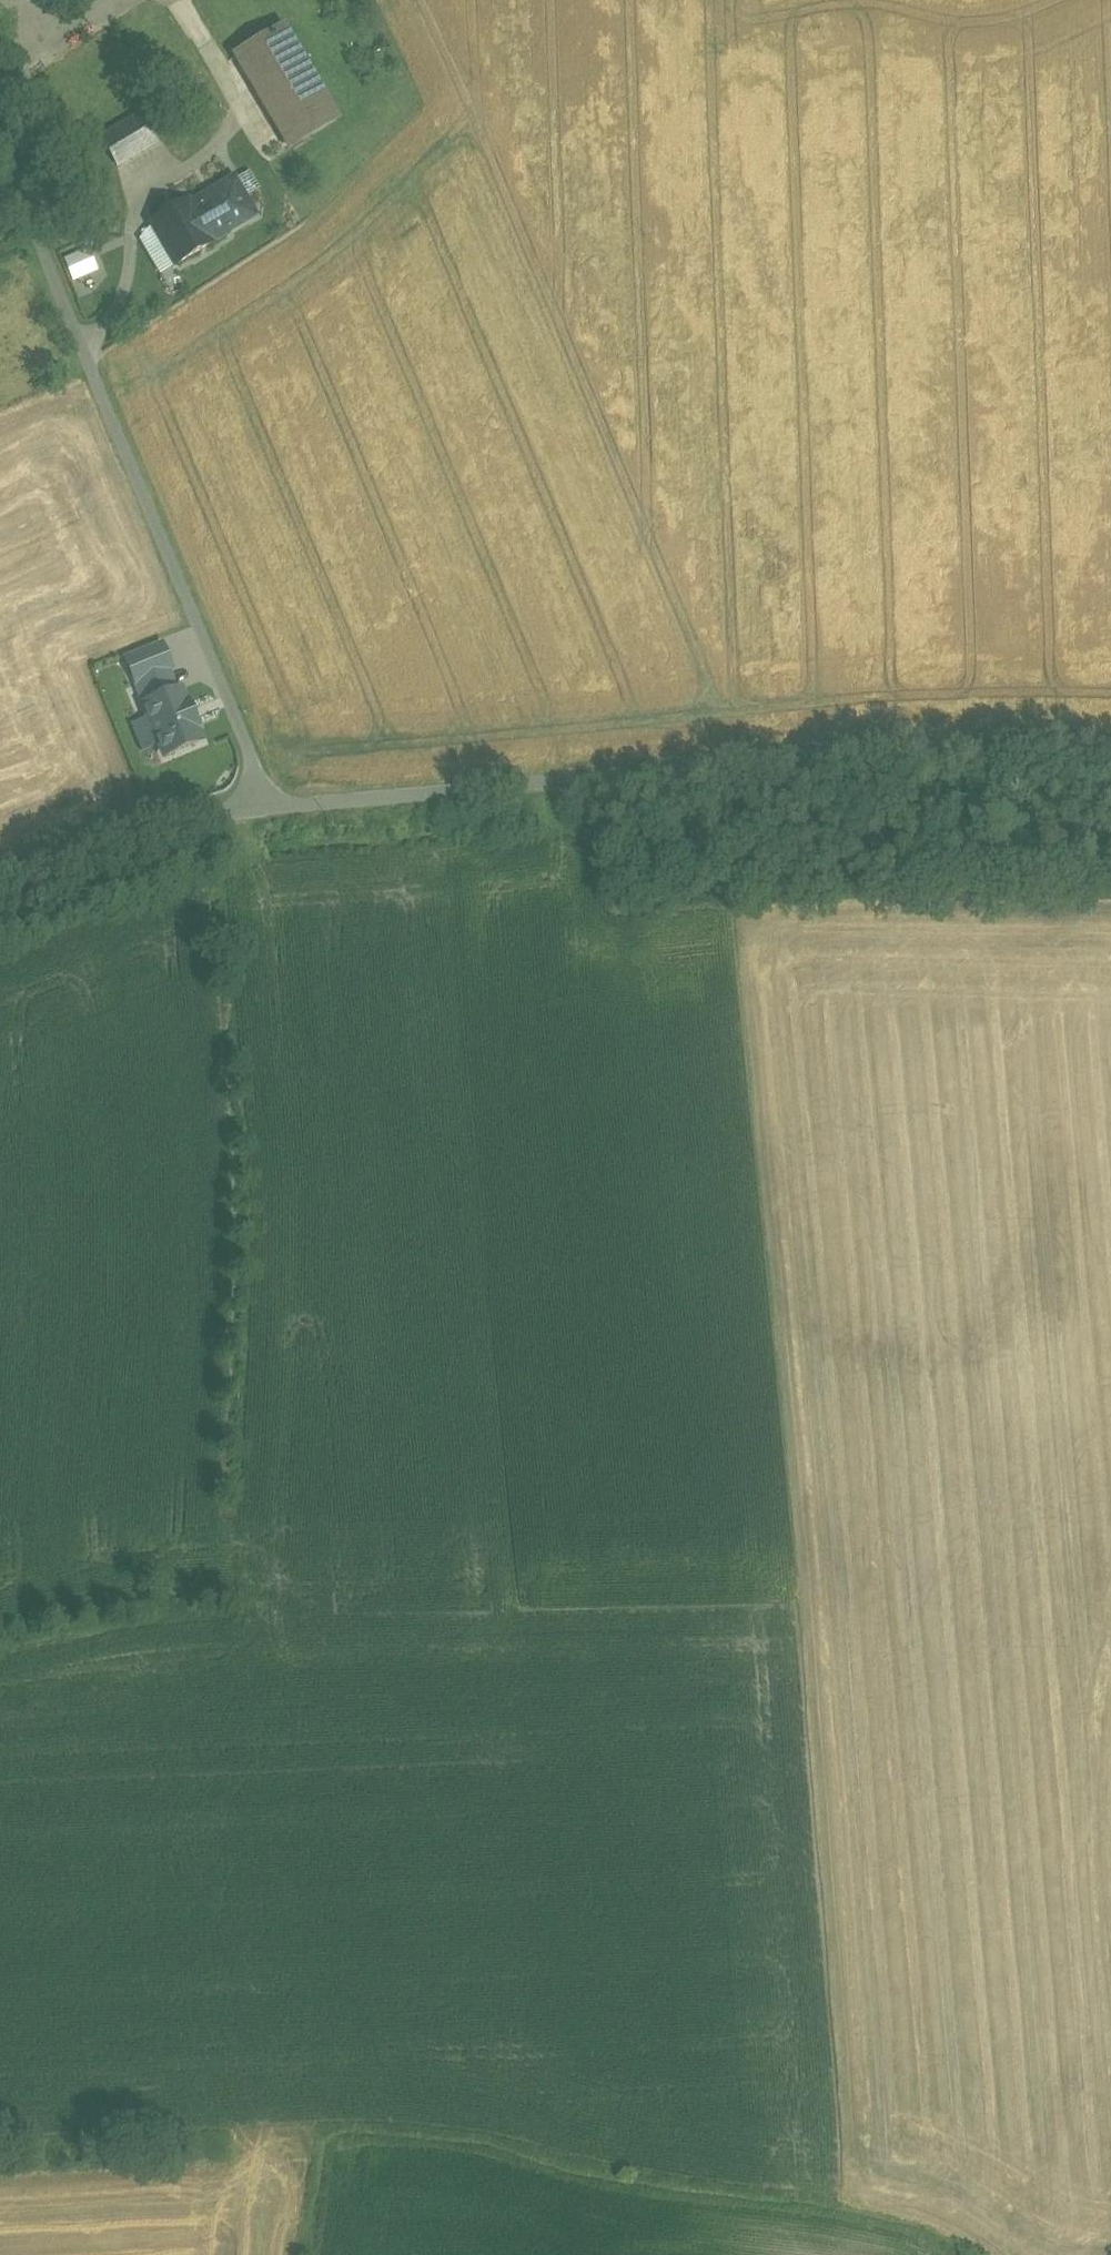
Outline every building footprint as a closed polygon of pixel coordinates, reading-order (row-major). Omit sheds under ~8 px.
[(337,120),(283,27),(236,55),(290,147),(337,120)] [(143,110),(99,135),(118,167),(162,142),(143,110)] [(236,171),(192,198),(150,223),(135,232),(161,275),(260,215),(247,194),(260,187),(250,170),(239,176),(236,171)] [(66,256),(74,278),(98,269),(90,247),(66,256)] [(162,759),(206,742),(183,687),(178,689),(172,672),(176,671),(164,641),(123,658),(146,719),(157,745),(162,759)] [(157,745),(146,719),(132,725),(142,751),(157,745)]
